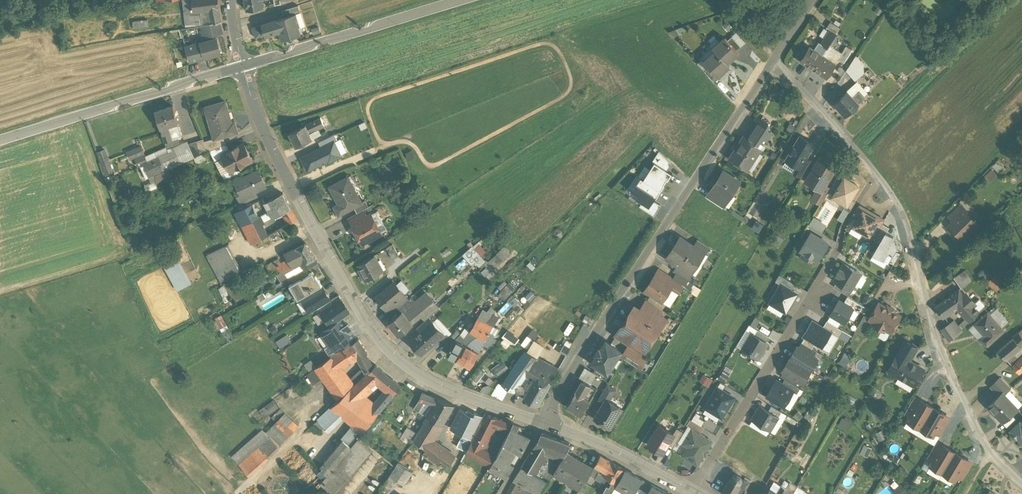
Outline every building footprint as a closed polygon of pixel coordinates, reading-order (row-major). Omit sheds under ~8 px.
[(184,12),(186,28),(201,25),(203,25),(200,11),(192,11),(192,0),(183,0),(184,12)] [(192,11),(200,11),(208,10),(218,8),(218,0),(192,0),(192,11)] [(246,10),(263,7),(262,0),(245,0),(246,10)] [(298,5),(282,11),(284,17),(294,14),(294,15),(300,13),(298,5)] [(218,8),(208,10),(212,23),(220,22),(221,22),(218,8)] [(208,10),(200,11),(203,25),(212,23),(208,10)] [(300,13),(294,15),(298,28),(305,26),(300,13)] [(284,17),(277,20),(280,31),(283,39),(300,34),(298,28),(294,15),(294,14),(284,17)] [(277,20),(263,24),(263,25),(266,35),(280,31),(277,20)] [(203,25),(201,25),(205,41),(216,38),(216,35),(223,33),(220,22),(212,23),(203,25)] [(830,22),(826,28),(830,31),(837,35),(840,29),(830,22)] [(263,25),(252,28),(255,38),(266,35),(263,25)] [(830,31),(822,44),(828,48),(830,46),(837,35),(830,31)] [(741,45),(732,35),(727,39),(736,49),(741,45)] [(727,39),(725,37),(713,48),(716,51),(726,63),(738,52),(736,49),(727,39)] [(205,41),(201,42),(205,57),(221,53),(216,38),(205,41)] [(818,41),(813,50),(823,56),(828,48),(822,44),(818,41)] [(205,57),(201,42),(197,43),(201,58),(205,57)] [(197,43),(185,46),(190,62),(201,58),(197,43)] [(828,48),(823,56),(827,59),(834,48),(830,46),(828,48)] [(813,50),(809,47),(801,60),(814,69),(823,56),(813,50)] [(844,64),(853,51),(846,47),(842,53),(838,60),(844,64)] [(838,60),(842,53),(834,48),(827,59),(835,64),(838,60)] [(726,63),(716,51),(704,61),(709,67),(717,76),(729,65),(726,63)] [(856,55),(846,71),(855,81),(864,73),(864,65),(856,55)] [(827,59),(823,56),(814,69),(827,78),(836,65),(827,59)] [(717,76),(709,67),(705,71),(713,81),(718,76),(717,76)] [(867,92),(857,82),(847,90),(852,96),(859,90),(864,96),(867,92)] [(847,90),(833,102),(845,116),(859,104),(859,103),(852,96),(847,90)] [(859,90),(852,96),(859,103),(865,98),(864,96),(859,90)] [(225,102),(205,108),(214,139),(214,140),(223,137),(238,133),(235,122),(231,123),(225,102)] [(173,106),(155,111),(160,128),(161,128),(165,142),(172,141),(167,126),(178,123),(173,106)] [(325,115),(320,118),(324,126),(329,123),(325,115)] [(769,124),(759,117),(755,123),(758,125),(759,124),(766,128),(769,124)] [(320,118),(305,125),(309,132),(324,126),(320,118)] [(766,128),(759,124),(758,125),(754,132),(766,139),(771,132),(766,128)] [(305,125),(289,133),(296,147),(312,139),(309,132),(305,125)] [(766,139),(754,132),(749,140),(761,147),(766,139)] [(335,134),(319,142),(322,148),(334,142),(338,140),(335,134)] [(813,144),(800,136),(787,160),(798,166),(799,167),(805,158),(813,144)] [(214,140),(214,139),(204,142),(206,152),(209,151),(225,144),(223,137),(214,140)] [(749,140),(745,137),(731,158),(747,168),(761,147),(749,140)] [(172,141),(165,142),(167,147),(167,149),(174,148),(180,146),(178,139),(172,141)] [(203,139),(188,144),(193,158),(206,152),(204,142),(203,139)] [(334,142),(322,148),(302,158),(308,170),(327,161),(328,162),(341,156),(334,142)] [(180,146),(174,148),(175,150),(181,163),(193,158),(188,144),(180,146)] [(225,144),(209,151),(215,162),(224,157),(222,155),(229,151),(225,144)] [(229,151),(222,155),(224,157),(230,170),(231,171),(238,168),(252,160),(244,144),(229,151)] [(141,146),(127,152),(130,159),(144,153),(141,146)] [(167,147),(145,156),(148,161),(158,157),(159,157),(167,153),(167,149),(167,147)] [(105,150),(98,152),(102,163),(99,163),(104,177),(113,174),(105,150)] [(159,157),(158,157),(159,159),(160,159),(165,170),(181,163),(175,150),(167,153),(159,157)] [(655,162),(668,170),(672,164),(659,151),(653,161),(655,162)] [(142,156),(135,159),(138,166),(140,165),(141,167),(146,164),(142,156)] [(158,157),(148,161),(148,163),(154,176),(165,170),(160,159),(159,159),(158,157)] [(810,161),(805,158),(799,167),(798,166),(795,172),(801,176),(810,161)] [(827,166),(818,160),(813,168),(811,171),(809,176),(813,179),(811,183),(819,188),(822,190),(825,185),(834,170),(827,166)] [(659,190),(661,191),(673,174),(668,170),(655,162),(644,179),(659,190)] [(146,164),(141,167),(146,179),(149,177),(149,178),(154,176),(148,163),(146,164)] [(230,170),(221,174),(224,181),(240,173),(238,168),(231,171),(230,170)] [(739,181),(723,170),(710,190),(711,191),(726,201),(739,181)] [(258,171),(248,176),(249,176),(236,182),(243,197),(255,191),(255,192),(266,187),(258,171)] [(837,190),(845,175),(841,172),(832,187),(837,190)] [(833,196),(847,204),(850,199),(859,184),(845,175),(837,190),(833,196)] [(346,177),(329,186),(339,203),(334,206),(338,215),(354,206),(362,202),(357,193),(355,194),(346,177)] [(652,201),(659,190),(644,179),(641,178),(633,191),(640,195),(637,198),(649,206),(652,201)] [(825,185),(822,190),(819,188),(813,199),(821,204),(830,188),(825,185)] [(243,197),(239,199),(242,204),(257,197),(255,192),(255,191),(243,197)] [(726,201),(711,191),(707,198),(722,207),(726,201)] [(282,193),(266,202),(264,198),(262,199),(269,211),(273,217),(283,212),(291,208),(282,193)] [(262,199),(255,203),(260,212),(269,211),(262,199)] [(855,202),(850,199),(847,204),(844,209),(848,212),(855,202)] [(362,202),(354,206),(357,212),(363,209),(369,206),(365,200),(362,202)] [(660,206),(652,201),(646,211),(654,216),(660,206)] [(765,206),(756,201),(749,213),(757,218),(765,206)] [(646,210),(649,206),(643,202),(640,207),(646,210)] [(255,203),(235,213),(252,245),(266,237),(268,236),(266,233),(257,214),(260,212),(255,203)] [(860,204),(854,215),(859,218),(864,208),(865,207),(860,204)] [(963,212),(959,207),(958,207),(953,212),(953,213),(958,218),(955,220),(955,221),(953,223),(952,223),(950,226),(950,225),(949,225),(950,226),(949,226),(950,226),(956,232),(955,232),(956,232),(962,238),(961,238),(962,238),(970,230),(975,224),(976,225),(975,224),(976,224),(975,224),(969,218),(970,218),(969,218),(963,212),(964,212),(963,212)] [(297,219),(291,208),(283,212),(288,220),(289,223),(297,219)] [(879,217),(864,208),(859,218),(854,225),(861,229),(859,231),(868,236),(871,231),(879,217)] [(357,212),(350,216),(353,222),(367,215),(363,209),(357,212)] [(367,215),(353,222),(358,233),(357,233),(362,242),(381,231),(371,213),(367,215)] [(814,215),(809,223),(822,231),(827,223),(814,215)] [(879,217),(871,231),(876,234),(883,223),(885,220),(879,217)] [(288,220),(269,230),(271,234),(279,229),(289,223),(288,220)] [(756,220),(751,227),(759,231),(763,224),(756,220)] [(874,238),(881,243),(887,233),(890,228),(883,223),(876,234),(874,238)] [(266,237),(270,244),(283,237),(279,229),(271,234),(269,235),(268,236),(266,237)] [(818,260),(828,243),(811,233),(801,250),(818,260)] [(881,243),(874,254),(888,262),(889,261),(895,251),(897,248),(894,237),(887,233),(881,243)] [(694,246),(680,236),(673,247),(699,264),(705,254),(703,252),(694,246)] [(488,251),(479,240),(463,254),(473,265),(476,262),(482,268),(487,263),(482,257),(488,251)] [(710,247),(698,240),(694,246),(703,252),(705,254),(710,247)] [(314,258),(304,243),(296,248),(304,260),(306,263),(314,258)] [(398,255),(392,244),(386,248),(389,252),(390,255),(392,258),(398,255)] [(242,272),(228,245),(208,255),(222,282),(242,272)] [(511,253),(506,247),(484,268),(489,273),(511,253)] [(699,264),(673,247),(666,257),(681,267),(690,273),(690,272),(692,273),(699,264)] [(296,248),(284,255),(289,262),(291,267),(304,260),(296,248)] [(900,254),(895,251),(889,261),(894,264),(900,254)] [(284,255),(267,264),(273,276),(277,273),(282,282),(318,263),(314,258),(306,263),(304,260),(291,267),(288,269),(285,264),(289,262),(284,255)] [(374,255),(358,264),(362,271),(360,272),(365,280),(385,269),(374,255)] [(191,283),(178,259),(164,267),(177,291),(191,283)] [(860,273),(845,264),(842,269),(840,268),(837,275),(838,275),(835,281),(836,282),(850,290),(860,273)] [(690,273),(681,267),(677,274),(688,281),(692,273),(690,272),(690,273)] [(971,280),(964,270),(953,277),(960,288),(971,280)] [(298,300),(322,286),(313,271),(289,286),(298,300)] [(683,285),(666,274),(662,280),(672,287),(671,288),(678,292),(683,285)] [(781,284),(791,290),(795,284),(780,275),(776,281),(781,284)] [(662,280),(655,276),(645,290),(663,301),(671,288),(672,287),(662,280)] [(1004,283),(997,276),(989,283),(996,291),(1004,283)] [(397,283),(404,291),(408,288),(401,280),(397,283)] [(394,282),(376,297),(386,308),(399,298),(404,294),(394,282)] [(509,282),(498,292),(504,298),(515,288),(509,282)] [(850,290),(836,282),(833,287),(848,295),(849,296),(852,291),(850,290)] [(770,302),(787,313),(798,294),(791,290),(781,284),(770,302)] [(223,298),(229,296),(225,286),(219,289),(223,298)] [(318,308),(331,300),(322,286),(302,298),(311,313),(318,308)] [(978,312),(958,289),(935,306),(943,318),(956,308),(968,321),(971,319),(978,312)] [(331,300),(318,308),(321,313),(330,326),(331,325),(331,326),(337,322),(341,319),(349,313),(338,295),(331,300)] [(849,296),(848,295),(843,302),(853,308),(859,312),(863,305),(849,296)] [(505,312),(518,301),(514,296),(501,307),(505,312)] [(403,303),(398,307),(402,312),(402,311),(407,317),(416,309),(419,307),(418,306),(411,297),(403,303)] [(430,297),(418,306),(419,307),(416,309),(419,312),(420,312),(422,315),(425,320),(429,317),(439,308),(430,297)] [(266,310),(280,303),(278,298),(263,304),(266,310)] [(399,298),(386,308),(391,313),(398,307),(403,303),(399,298)] [(647,300),(638,315),(632,311),(617,335),(641,350),(662,318),(659,315),(662,310),(647,300)] [(843,302),(839,300),(830,314),(844,322),(853,308),(843,302)] [(899,315),(878,303),(869,318),(869,319),(872,321),(875,323),(874,324),(883,330),(884,328),(890,331),(893,330),(895,327),(894,324),(899,315)] [(416,309),(407,317),(412,323),(422,315),(420,312),(419,312),(416,309)] [(407,317),(402,311),(402,312),(388,323),(399,336),(413,324),(412,323),(407,317)] [(1003,330),(987,311),(974,322),(973,324),(984,335),(979,339),(985,346),(1003,330)] [(980,314),(978,312),(971,319),(974,322),(982,316),(981,315),(982,314),(981,313),(980,314)] [(590,318),(586,315),(582,321),(587,324),(590,318)] [(864,315),(855,330),(863,335),(872,321),(869,319),(869,318),(864,315)] [(425,320),(417,328),(421,332),(432,322),(433,323),(434,322),(429,317),(425,320)] [(477,318),(469,332),(477,336),(485,323),(477,318)] [(346,326),(341,319),(337,322),(322,333),(331,345),(324,349),(330,358),(354,341),(349,334),(353,331),(348,324),(346,326)] [(812,321),(803,335),(805,337),(815,342),(829,351),(838,336),(823,328),(812,321)] [(827,321),(823,328),(838,336),(842,329),(827,321)] [(433,323),(432,322),(421,332),(410,342),(421,354),(434,342),(442,334),(442,333),(433,323)] [(233,333),(226,323),(221,327),(228,336),(233,333)] [(485,323),(477,336),(484,341),(488,334),(493,327),(485,323)] [(957,334),(950,325),(941,331),(948,341),(957,334)] [(537,356),(544,346),(534,340),(539,333),(532,328),(520,345),(537,356)] [(755,328),(752,333),(766,341),(769,336),(755,328)] [(509,330),(500,341),(507,347),(510,342),(514,345),(520,338),(509,330)] [(442,334),(434,342),(438,347),(448,337),(443,332),(442,333),(442,334)] [(1019,332),(1013,337),(1021,346),(1021,336),(1019,332)] [(743,349),(759,358),(768,342),(766,341),(752,333),(743,349)] [(484,341),(482,344),(488,347),(494,337),(488,334),(484,341)] [(535,340),(544,345),(547,340),(538,335),(535,340)] [(815,342),(805,337),(802,342),(811,348),(815,342)] [(1021,346),(1013,337),(998,350),(1006,360),(1021,346)] [(282,338),(277,341),(281,348),(286,344),(284,341),(282,338)] [(354,341),(338,353),(346,365),(356,357),(364,352),(358,339),(354,341)] [(454,340),(446,354),(456,360),(460,353),(462,353),(466,346),(454,340)] [(917,347),(905,341),(899,352),(910,359),(917,347)] [(606,342),(600,350),(598,350),(596,353),(597,355),(592,363),(597,366),(607,373),(609,370),(621,352),(606,342)] [(811,348),(802,342),(799,347),(813,356),(816,351),(811,348)] [(475,351),(466,346),(462,353),(460,353),(456,360),(470,368),(480,351),(476,349),(475,351)] [(799,347),(797,346),(790,358),(810,371),(818,359),(813,356),(799,347)] [(558,369),(526,351),(514,368),(522,372),(535,380),(548,387),(558,369)] [(372,367),(364,352),(356,357),(364,369),(365,372),(366,373),(372,367)] [(910,359),(899,352),(888,369),(889,373),(896,377),(899,376),(914,385),(923,370),(909,361),(910,359)] [(338,353),(330,358),(339,369),(346,365),(338,353)] [(339,369),(330,358),(320,365),(321,367),(332,381),(342,373),(339,369)] [(810,371),(790,358),(782,370),(784,371),(798,380),(803,383),(810,371)] [(1012,366),(1019,373),(1021,371),(1021,358),(1012,366)] [(496,376),(508,368),(503,360),(491,369),(496,376)] [(375,366),(357,383),(366,392),(378,380),(385,374),(375,366)] [(607,373),(597,366),(593,372),(609,382),(614,373),(609,370),(607,373)] [(718,378),(724,382),(732,370),(726,366),(718,378)] [(332,381),(321,367),(316,370),(327,384),(332,381)] [(514,368),(502,386),(510,390),(522,372),(514,368)] [(364,369),(354,380),(356,383),(365,372),(364,369)] [(798,380),(784,371),(781,376),(785,379),(795,385),(798,380)] [(522,372),(510,390),(524,398),(535,380),(522,372)] [(342,373),(332,381),(337,387),(342,394),(352,387),(342,373)] [(400,386),(385,374),(378,380),(385,386),(394,394),(400,386)] [(712,380),(705,376),(701,381),(708,386),(712,380)] [(1000,378),(991,387),(999,395),(1002,392),(1005,395),(1011,389),(1000,378)] [(795,385),(785,379),(782,384),(793,391),(797,393),(800,388),(795,385)] [(535,380),(524,398),(537,406),(548,387),(535,380)] [(588,384),(582,380),(575,392),(591,401),(597,390),(588,384)] [(782,384),(776,380),(767,396),(784,406),(785,404),(786,404),(789,400),(789,398),(793,391),(782,384)] [(332,381),(327,384),(332,391),(337,387),(332,381)] [(366,392),(357,383),(352,388),(361,397),(363,395),(366,392)] [(722,391),(725,386),(721,383),(717,389),(722,391)] [(617,390),(607,384),(598,399),(605,404),(607,400),(610,401),(617,390)] [(385,386),(375,398),(373,406),(372,409),(377,414),(384,406),(394,394),(385,386)] [(361,397),(352,388),(339,400),(360,421),(367,427),(377,414),(372,409),(373,406),(363,395),(361,397)] [(722,391),(717,389),(704,410),(722,420),(735,399),(722,391)] [(591,401),(575,392),(566,407),(582,416),(591,401)] [(1005,395),(1002,392),(999,395),(988,406),(1003,422),(1017,408),(1005,395)] [(429,396),(422,394),(415,409),(428,417),(434,406),(426,403),(429,396)] [(454,406),(429,396),(426,403),(434,406),(428,417),(442,426),(454,406)] [(914,398),(904,413),(909,416),(919,401),(914,398)] [(274,400),(259,411),(264,418),(279,407),(274,400)] [(610,401),(607,400),(605,404),(596,419),(611,429),(623,409),(610,401)] [(932,408),(919,400),(919,401),(909,416),(907,421),(920,429),(932,408)] [(769,411),(778,417),(781,412),(772,406),(769,411)] [(753,420),(770,430),(778,417),(769,411),(761,407),(753,420)] [(932,408),(920,429),(932,436),(935,431),(944,416),(944,415),(932,408)] [(280,409),(272,417),(276,422),(285,414),(280,409)] [(474,435),(483,418),(475,413),(473,416),(460,410),(451,430),(462,436),(472,440),(474,435)] [(690,420),(704,428),(708,421),(694,413),(690,420)] [(276,422),(266,433),(280,446),(294,431),(298,426),(285,414),(276,422)] [(513,424),(485,414),(483,418),(474,435),(486,441),(495,427),(509,431),(513,424)] [(950,419),(944,416),(935,431),(941,435),(950,419)] [(428,417),(424,423),(425,423),(414,440),(426,449),(427,450),(432,442),(442,426),(428,417)] [(704,428),(690,420),(687,426),(692,429),(700,434),(704,428)] [(1021,423),(1020,422),(1011,430),(1012,431),(1012,434),(1016,438),(1018,438),(1021,442),(1021,423)] [(417,433),(404,424),(397,434),(410,444),(417,433)] [(529,438),(516,432),(519,427),(513,424),(509,431),(506,437),(502,445),(496,457),(495,456),(490,466),(507,477),(515,464),(510,461),(516,450),(522,453),(526,446),(529,438)] [(648,445),(663,454),(668,445),(674,435),(660,426),(648,445)] [(674,435),(668,445),(674,448),(683,433),(678,429),(674,435)] [(700,434),(692,429),(686,438),(691,441),(682,456),(697,466),(712,441),(700,434)] [(262,430),(232,457),(239,465),(269,438),(262,430)] [(562,442),(541,434),(534,446),(548,452),(555,455),(562,442)] [(320,484),(332,493),(334,493),(373,448),(361,435),(351,447),(323,480),(320,484)] [(486,441),(474,435),(472,440),(471,442),(482,449),(486,441)] [(471,442),(472,440),(462,436),(457,447),(466,452),(471,442)] [(880,444),(875,437),(870,440),(875,447),(880,444)] [(269,438),(239,465),(248,476),(279,448),(269,438)] [(343,440),(324,463),(324,465),(325,465),(318,474),(323,480),(351,447),(343,440)] [(455,458),(432,442),(427,450),(426,449),(423,455),(438,465),(441,460),(449,466),(455,458)] [(482,449),(471,442),(466,452),(490,466),(495,456),(493,455),(482,449)] [(562,442),(555,455),(563,457),(566,453),(570,445),(562,442)] [(936,442),(927,458),(932,461),(941,446),(936,442)] [(499,444),(493,455),(495,456),(496,457),(502,445),(499,444)] [(932,461),(930,465),(942,473),(954,452),(942,445),(941,446),(932,461)] [(548,452),(534,446),(530,452),(543,460),(548,452)] [(334,493),(356,493),(386,459),(373,448),(334,493)] [(530,452),(523,464),(520,469),(528,473),(529,471),(534,475),(543,460),(530,452)] [(954,452),(942,473),(955,480),(957,475),(966,460),(967,460),(954,452)] [(563,457),(554,473),(567,481),(579,461),(566,453),(563,457)] [(593,469),(585,482),(595,487),(603,475),(610,462),(600,456),(593,469)] [(966,460),(957,475),(963,479),(972,464),(966,460)] [(579,461),(567,481),(580,489),(584,482),(585,482),(593,469),(579,461)] [(610,462),(603,475),(613,480),(618,483),(625,470),(610,462)] [(414,473),(399,463),(385,485),(393,490),(399,481),(406,485),(414,473)] [(528,473),(520,469),(513,480),(514,481),(519,484),(533,492),(541,479),(534,475),(529,471),(528,473)] [(611,493),(627,493),(631,486),(638,490),(643,480),(625,470),(618,483),(611,493)] [(733,475),(730,480),(729,479),(721,493),(736,493),(741,486),(740,486),(740,485),(739,485),(741,480),(740,477),(737,475),(733,475)] [(533,492),(537,493),(541,493),(548,482),(541,479),(533,492)] [(613,480),(610,487),(606,485),(602,493),(611,493),(618,483),(613,480)] [(643,480),(638,490),(641,491),(645,493),(646,493),(651,485),(643,480)] [(506,493),(514,493),(519,484),(514,481),(506,493)] [(584,482),(580,489),(590,493),(592,493),(595,487),(585,482),(584,482)] [(781,486),(774,482),(769,490),(777,493),(781,486)] [(786,488),(788,490),(786,493),(793,493),(797,487),(790,482),(786,488)] [(893,492),(895,493),(907,493),(909,492),(903,484),(893,492)] [(651,485),(646,493),(667,493),(651,485)] [(777,493),(786,493),(788,490),(786,488),(781,486),(777,493)]
